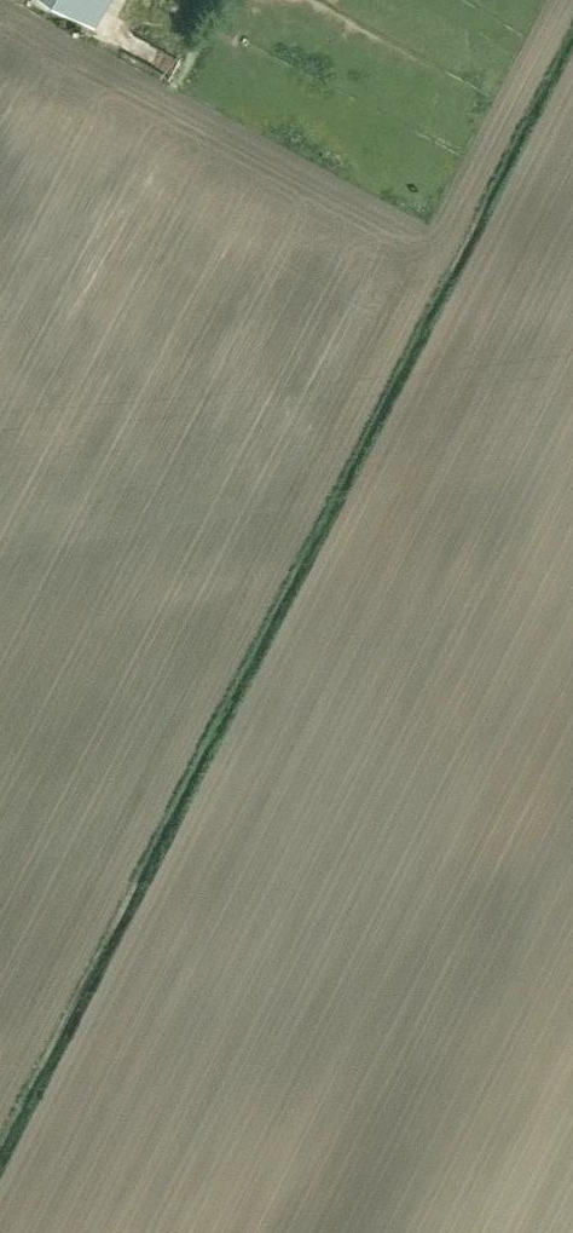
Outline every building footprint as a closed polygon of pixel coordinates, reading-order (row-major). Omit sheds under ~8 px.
[(92,21),(105,0),(56,0),(92,21)] [(180,43),(153,43),(152,71),(180,71),(180,43)]
